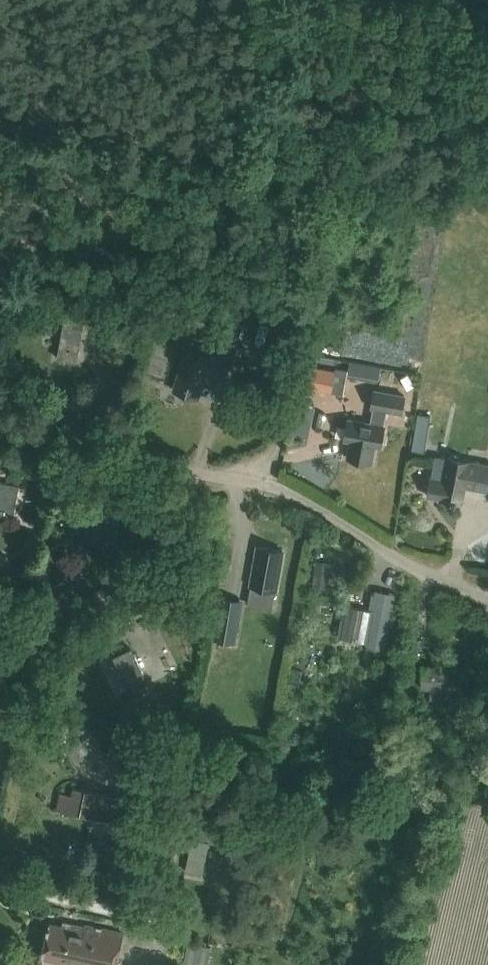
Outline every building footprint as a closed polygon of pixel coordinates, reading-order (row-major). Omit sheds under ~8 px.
[(61,319),(56,358),(76,361),(81,326),(71,325),(72,320),(61,319)] [(225,341),(219,363),(244,370),(250,348),(225,341)] [(186,351),(174,389),(198,397),(210,359),(186,351)] [(310,366),(306,389),(331,394),(336,371),(310,366)] [(370,423),(348,419),(345,439),(350,440),(347,457),(372,462),(375,445),(381,446),(385,425),(384,425),(387,410),(402,412),(405,395),(374,390),(371,407),(373,407),(370,423)] [(461,504),(466,487),(487,493),(487,467),(451,457),(445,481),(432,477),(427,495),(461,504)] [(0,481),(0,513),(7,514),(13,484),(0,481)] [(30,520),(44,522),(48,499),(34,496),(30,520)] [(122,505),(96,500),(88,540),(114,545),(122,505)] [(282,549),(258,545),(250,584),(274,588),(282,549)] [(478,554),(485,564),(487,562),(487,548),(478,554)] [(2,574),(9,555),(0,552),(0,574),(2,574)] [(214,639),(236,643),(243,600),(221,596),(214,639)] [(339,604),(337,614),(343,615),(339,636),(366,642),(372,610),(339,604)] [(129,690),(147,682),(130,647),(112,655),(129,690)] [(421,685),(460,687),(461,670),(422,668),(421,685)] [(111,737),(107,757),(151,766),(153,753),(148,752),(149,744),(111,737)] [(73,745),(62,753),(75,770),(81,766),(78,762),(82,759),(73,745)] [(70,794),(59,792),(55,809),(113,821),(118,796),(71,787),(70,794)] [(186,870),(202,874),(209,840),(222,843),(227,819),(213,816),(213,819),(207,817),(207,815),(190,811),(183,848),(190,849),(186,870)] [(85,924),(84,926),(72,923),(72,927),(50,922),(42,957),(76,964),(75,964),(117,964),(121,943),(124,932),(85,924)]
